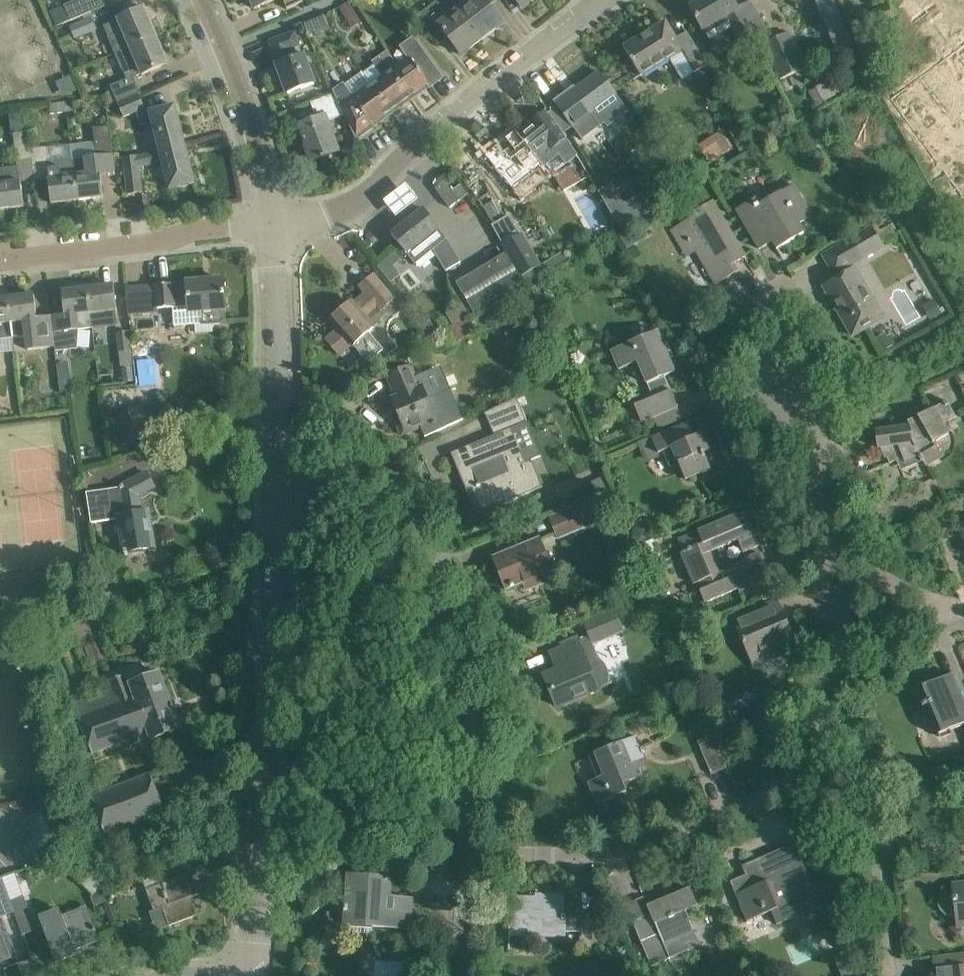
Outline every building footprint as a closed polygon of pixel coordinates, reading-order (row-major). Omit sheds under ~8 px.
[(64,5),(65,6),(71,21),(105,6),(102,0),(75,0),(64,5)] [(255,9),(275,0),(251,0),(255,9)] [(287,9),(304,2),(303,0),(283,0),(287,9)] [(471,1),(460,9),(460,10),(482,39),(503,23),(486,0),(470,0),(471,1)] [(522,8),(533,0),(516,0),(522,8)] [(761,18),(751,1),(738,9),(733,0),(703,0),(690,7),(703,30),(728,16),(747,48),(770,35),(761,18)] [(816,1),(836,50),(852,44),(834,0),(819,0),(816,1)] [(460,10),(460,9),(453,1),(442,8),(437,2),(417,17),(433,37),(442,30),(462,55),(482,39),(460,10)] [(116,53),(156,36),(144,8),(119,19),(119,20),(104,26),(116,53)] [(92,17),(70,27),(75,39),(97,30),(92,17)] [(666,22),(624,47),(632,60),(631,60),(633,64),(634,63),(641,75),(669,58),(683,80),(695,72),(707,65),(697,49),(687,32),(676,39),(666,22)] [(288,94),(307,87),(316,83),(305,54),(304,54),(296,32),(289,34),(270,41),(278,63),(277,64),(288,94)] [(780,80),(787,77),(805,69),(788,32),(764,43),(780,80)] [(127,79),(111,86),(112,90),(118,103),(139,94),(141,93),(134,77),(142,74),(142,75),(168,64),(156,36),(130,47),(116,53),(127,79)] [(443,78),(432,61),(415,37),(401,47),(409,58),(398,66),(388,52),(382,57),(410,98),(416,93),(423,92),(443,78)] [(403,103),(410,98),(382,57),(374,62),(384,75),(373,83),(394,113),(400,108),(403,103)] [(373,83),(371,85),(362,72),(352,80),(352,79),(341,87),(341,86),(333,91),(335,94),(344,114),(357,139),(374,127),(372,124),(379,119),(385,119),(394,113),(373,83)] [(626,108),(612,88),(600,72),(571,94),(568,90),(554,101),(573,127),(590,115),(599,127),(626,108)] [(160,151),(185,144),(175,106),(150,112),(151,113),(147,114),(144,108),(145,107),(139,94),(118,103),(124,117),(136,111),(142,125),(153,123),(160,150),(138,156),(138,157),(160,151)] [(327,120),(344,114),(335,94),(311,103),(315,114),(304,118),(306,123),(301,125),(308,145),(306,146),(312,162),(322,158),(322,159),(326,158),(326,157),(339,152),(327,120)] [(75,100),(66,102),(67,112),(76,111),(75,100)] [(50,114),(67,112),(66,102),(49,104),(50,114)] [(559,124),(555,127),(538,112),(530,122),(531,124),(488,157),(504,178),(532,156),(538,164),(557,149),(566,162),(577,155),(562,136),(565,133),(559,124)] [(101,175),(114,174),(115,173),(109,126),(93,128),(95,142),(71,145),(73,160),(78,200),(104,197),(101,175)] [(726,129),(697,143),(706,162),(735,148),(726,129)] [(31,149),(30,149),(27,132),(14,134),(17,167),(0,169),(0,210),(24,207),(21,182),(20,182),(18,160),(32,159),(31,149)] [(138,156),(124,158),(129,194),(142,193),(139,167),(163,161),(170,189),(195,183),(185,144),(160,151),(138,157),(138,156)] [(52,203),(78,200),(73,160),(71,145),(48,148),(48,147),(31,149),(32,159),(35,180),(49,179),(52,203)] [(574,165),(554,175),(563,190),(582,180),(574,165)] [(468,194),(462,184),(453,191),(445,181),(435,188),(450,208),(468,194)] [(405,183),(383,201),(396,217),(418,199),(405,183)] [(757,199),(737,211),(749,232),(760,249),(773,241),(775,245),(780,241),(783,245),(804,233),(799,223),(812,216),(803,200),(802,198),(795,186),(782,194),(761,206),(757,199)] [(616,189),(602,198),(606,204),(621,228),(649,211),(640,197),(626,205),(620,196),(616,189)] [(696,217),(673,230),(683,247),(693,241),(699,252),(717,282),(715,284),(716,285),(739,272),(734,264),(746,257),(736,240),(714,202),(694,214),(696,217)] [(439,228),(437,224),(424,209),(392,234),(415,264),(433,249),(446,271),(461,262),(447,238),(439,228)] [(508,217),(493,226),(503,245),(519,236),(508,217)] [(883,243),(899,234),(893,223),(877,233),(873,227),(822,256),(833,275),(884,246),(883,243)] [(519,236),(503,245),(522,276),(527,283),(537,278),(532,270),(541,265),(522,234),(519,236)] [(374,264),(390,282),(406,267),(391,250),(374,264)] [(460,304),(445,313),(453,325),(523,283),(506,254),(457,283),(457,284),(450,288),(460,304)] [(853,336),(884,317),(855,268),(824,286),(853,336)] [(339,329),(327,339),(340,355),(352,344),(353,346),(354,346),(368,363),(383,349),(369,332),(375,327),(385,315),(381,311),(394,299),(387,290),(374,274),(360,286),(366,293),(354,303),(352,301),(331,320),(339,329)] [(175,326),(205,324),(225,322),(224,309),(226,309),(224,280),(187,282),(187,285),(172,286),(172,283),(156,285),(156,287),(126,289),(128,314),(159,312),(158,308),(173,307),(175,326)] [(117,310),(116,305),(114,285),(88,288),(92,328),(118,325),(116,310),(117,310)] [(79,330),(92,328),(88,288),(62,291),(64,311),(65,315),(51,317),(55,348),(56,351),(77,348),(79,330)] [(55,348),(51,317),(37,319),(34,294),(9,297),(14,338),(25,337),(27,351),(55,348)] [(14,338),(9,297),(0,299),(0,340),(14,338)] [(121,367),(133,366),(130,331),(116,333),(119,353),(121,367)] [(668,343),(664,345),(658,331),(640,339),(612,350),(619,369),(638,362),(647,384),(666,377),(675,373),(668,355),(673,353),(668,343)] [(152,359),(134,362),(137,385),(155,383),(152,359)] [(439,397),(430,401),(423,385),(420,387),(411,364),(387,374),(396,396),(391,399),(398,415),(394,416),(402,435),(425,426),(423,423),(455,410),(439,397)] [(70,379),(59,380),(60,392),(71,391),(70,379)] [(642,421),(678,407),(671,391),(635,406),(642,421)] [(502,504),(521,497),(544,487),(532,459),(524,463),(510,431),(528,423),(518,398),(488,412),(485,413),(485,414),(488,413),(497,434),(451,453),(460,474),(472,468),(475,476),(463,481),(467,491),(471,489),(480,509),(501,501),(502,504)] [(957,417),(947,400),(918,417),(908,422),(910,425),(876,430),(878,448),(883,448),(890,464),(903,458),(905,463),(919,457),(921,462),(923,461),(926,466),(942,457),(934,443),(950,434),(944,424),(957,417)] [(690,422),(712,413),(711,412),(637,442),(646,463),(660,457),(659,454),(664,451),(671,467),(679,463),(686,479),(711,469),(704,453),(710,450),(703,434),(696,437),(694,433),(695,433),(694,429),(693,430),(690,422)] [(121,487),(86,493),(92,524),(110,521),(120,520),(125,552),(126,555),(129,555),(128,552),(150,548),(147,533),(152,532),(149,511),(142,512),(139,495),(155,487),(147,473),(121,486),(121,487)] [(603,477),(591,482),(595,491),(607,487),(603,477)] [(558,538),(604,519),(596,499),(550,518),(558,538)] [(748,589),(752,587),(770,580),(759,552),(743,559),(744,562),(720,571),(712,551),(739,540),(744,552),(760,545),(745,511),(679,539),(684,552),(681,553),(694,585),(700,583),(703,590),(701,591),(706,603),(747,586),(748,589)] [(634,527),(632,538),(645,542),(648,531),(634,527)] [(540,585),(555,578),(556,578),(540,539),(495,558),(495,559),(499,557),(511,586),(507,588),(508,589),(537,577),(540,585)] [(754,663),(778,653),(797,645),(778,601),(735,619),(754,663)] [(623,633),(620,624),(614,609),(584,622),(590,636),(554,652),(561,670),(544,677),(545,680),(547,679),(551,688),(550,688),(553,695),(554,694),(557,703),(555,704),(556,706),(609,685),(610,677),(608,669),(605,662),(599,657),(594,645),(623,633)] [(151,740),(162,736),(181,729),(159,672),(129,683),(125,674),(109,680),(112,690),(75,704),(80,717),(78,718),(92,754),(148,733),(151,740)] [(913,690),(921,709),(927,706),(940,737),(941,736),(940,735),(963,724),(963,700),(953,674),(913,690)] [(673,682),(663,686),(668,696),(678,692),(673,682)] [(713,735),(698,741),(712,774),(727,768),(713,735)] [(605,777),(589,784),(590,787),(597,805),(627,792),(624,785),(645,776),(639,762),(646,759),(644,754),(646,753),(644,747),(641,748),(636,737),(622,743),(596,754),(605,777)] [(151,774),(91,796),(105,834),(165,812),(151,774)] [(59,810),(47,811),(53,847),(65,845),(59,810)] [(760,859),(742,866),(752,888),(736,895),(747,920),(772,910),(778,924),(808,911),(798,887),(812,882),(796,846),(770,857),(771,861),(763,864),(760,859)] [(193,904),(190,898),(200,894),(191,872),(163,882),(160,873),(142,879),(154,911),(162,908),(169,926),(198,916),(194,904),(193,904)] [(346,925),(410,929),(412,900),(390,898),(391,879),(359,877),(359,878),(362,878),(362,888),(348,887),(347,906),(346,906),(345,912),(347,912),(346,925)] [(953,884),(954,890),(949,891),(943,893),(939,898),(938,905),(940,911),(946,916),(952,917),(956,916),(958,927),(963,927),(963,883),(953,884)] [(698,907),(690,888),(649,906),(647,900),(646,901),(651,914),(633,922),(652,966),(671,958),(701,945),(695,931),(687,912),(698,907)] [(596,951),(596,936),(597,916),(564,915),(564,898),(548,898),(548,895),(536,894),(536,897),(510,897),(509,937),(566,938),(566,932),(581,932),(580,950),(596,951)] [(10,901),(23,935),(37,930),(24,896),(10,901)] [(77,955),(75,950),(99,941),(95,931),(96,930),(95,926),(93,926),(86,907),(62,916),(60,909),(39,917),(42,923),(40,924),(53,959),(55,958),(57,963),(77,955)] [(0,922),(0,970),(19,963),(3,921),(0,922)] [(932,957),(934,971),(937,970),(938,975),(963,975),(963,953),(932,957)] [(840,970),(842,975),(858,975),(853,965),(840,970)]
